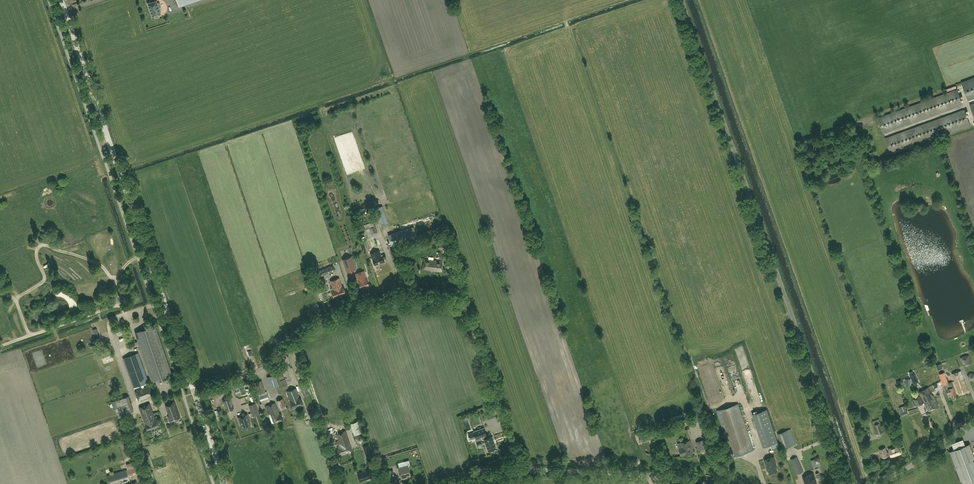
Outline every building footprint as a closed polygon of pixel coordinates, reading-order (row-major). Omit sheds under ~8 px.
[(156,1),(148,4),(152,17),(155,16),(156,17),(159,16),(158,15),(161,14),(159,8),(161,7),(159,2),(157,3),(156,1)] [(961,82),(968,101),(973,98),(973,78),(961,82)] [(963,105),(957,89),(878,118),(883,134),(963,105)] [(965,110),(885,138),(891,154),(970,125),(965,110)] [(373,221),(364,225),(367,231),(370,229),(369,227),(374,225),(373,221)] [(409,239),(405,229),(393,233),(396,243),(409,239)] [(385,254),(381,255),(379,251),(378,251),(373,239),(367,242),(373,259),(375,265),(385,261),(384,258),(386,258),(385,254)] [(406,244),(401,249),(409,257),(413,252),(406,244)] [(352,256),(342,259),(347,272),(356,269),(352,256)] [(424,259),(423,269),(442,272),(443,262),(424,259)] [(321,276),(336,271),(333,265),(318,271),(321,276)] [(364,271),(356,273),(358,281),(361,289),(369,286),(367,278),(364,271)] [(328,290),(324,278),(316,280),(320,292),(328,290)] [(339,278),(331,281),(334,290),(332,291),(334,298),(346,294),(343,286),(342,286),(339,278)] [(136,332),(152,381),(172,374),(156,326),(136,332)] [(138,353),(124,358),(134,387),(149,382),(138,353)] [(969,354),(960,356),(963,365),(972,363),(969,354)] [(737,380),(734,373),(736,372),(734,368),(728,370),(733,381),(737,380)] [(959,394),(968,391),(961,370),(952,373),(959,394)] [(948,384),(944,373),(940,374),(944,386),(945,385),(949,397),(950,396),(956,394),(952,382),(948,384)] [(271,389),(280,386),(275,374),(267,377),(271,389)] [(919,381),(915,374),(910,376),(914,384),(919,381)] [(270,401),(267,392),(266,392),(262,380),(255,383),(258,395),(259,394),(262,404),(260,404),(262,409),(265,408),(264,404),(270,401)] [(299,383),(303,396),(309,394),(304,381),(299,383)] [(150,386),(136,391),(139,401),(153,396),(150,386)] [(296,388),(287,392),(291,401),(290,402),(293,409),(303,405),(300,398),(296,388)] [(928,388),(919,393),(929,411),(939,406),(933,396),(932,396),(928,388)] [(239,392),(231,395),(236,410),(244,407),(239,392)] [(128,396),(116,401),(121,415),(133,411),(128,396)] [(912,400),(917,407),(923,403),(919,396),(912,400)] [(229,412),(232,411),(234,408),(230,398),(227,397),(224,398),(223,400),(226,411),(229,412)] [(165,403),(170,415),(168,416),(170,421),(181,417),(174,400),(165,403)] [(144,417),(153,414),(149,403),(140,406),(144,417)] [(259,414),(255,403),(250,405),(253,416),(259,414)] [(275,403),(266,406),(269,415),(272,423),(282,419),(280,414),(279,414),(275,403)] [(753,451),(744,421),(738,404),(717,410),(723,428),(732,457),(753,451)] [(763,447),(777,442),(767,409),(753,414),(763,447)] [(153,414),(144,417),(147,424),(145,425),(147,430),(159,426),(156,417),(155,417),(153,414)] [(249,421),(250,421),(247,414),(238,417),(240,423),(241,423),(243,429),(251,427),(249,421)] [(705,416),(699,418),(705,436),(711,434),(705,416)] [(882,427),(880,422),(879,419),(873,421),(874,425),(873,425),(875,430),(876,429),(877,434),(884,432),(882,427)] [(350,424),(355,435),(363,432),(359,421),(350,424)] [(484,427),(473,431),(476,438),(481,437),(483,440),(484,439),(485,442),(484,443),(486,447),(487,447),(488,450),(488,451),(491,450),(491,451),(495,449),(495,448),(496,448),(492,436),(487,438),(486,435),(487,435),(484,427)] [(790,429),(777,434),(783,449),(795,445),(790,429)] [(338,447),(340,453),(352,449),(345,431),(336,434),(340,446),(338,447)] [(640,442),(651,438),(650,433),(638,436),(640,442)] [(357,443),(361,443),(364,440),(362,435),(357,435),(355,439),(357,443)] [(681,442),(683,447),(679,448),(681,456),(685,455),(685,456),(694,453),(690,440),(681,442)] [(699,451),(705,449),(703,440),(696,442),(699,451)] [(950,452),(962,483),(973,483),(973,456),(970,445),(950,452)] [(882,454),(881,454),(882,458),(888,456),(888,455),(890,454),(891,456),(901,453),(898,446),(889,449),(890,451),(887,452),(885,447),(879,449),(880,450),(882,454)] [(774,456),(764,459),(767,468),(768,468),(770,473),(777,471),(775,465),(777,465),(774,456)] [(790,459),(797,474),(803,471),(797,457),(790,459)] [(127,469),(129,476),(137,473),(133,462),(126,464),(128,469),(127,469)] [(405,478),(405,477),(411,476),(408,465),(399,467),(401,475),(400,475),(401,479),(405,478)] [(129,476),(127,469),(107,475),(109,482),(117,479),(129,476)] [(370,470),(358,474),(360,481),(372,478),(370,470)] [(384,483),(393,481),(390,470),(381,473),(384,483)] [(815,480),(816,480),(813,473),(806,476),(807,477),(803,478),(805,483),(806,483),(817,483),(815,480)]
